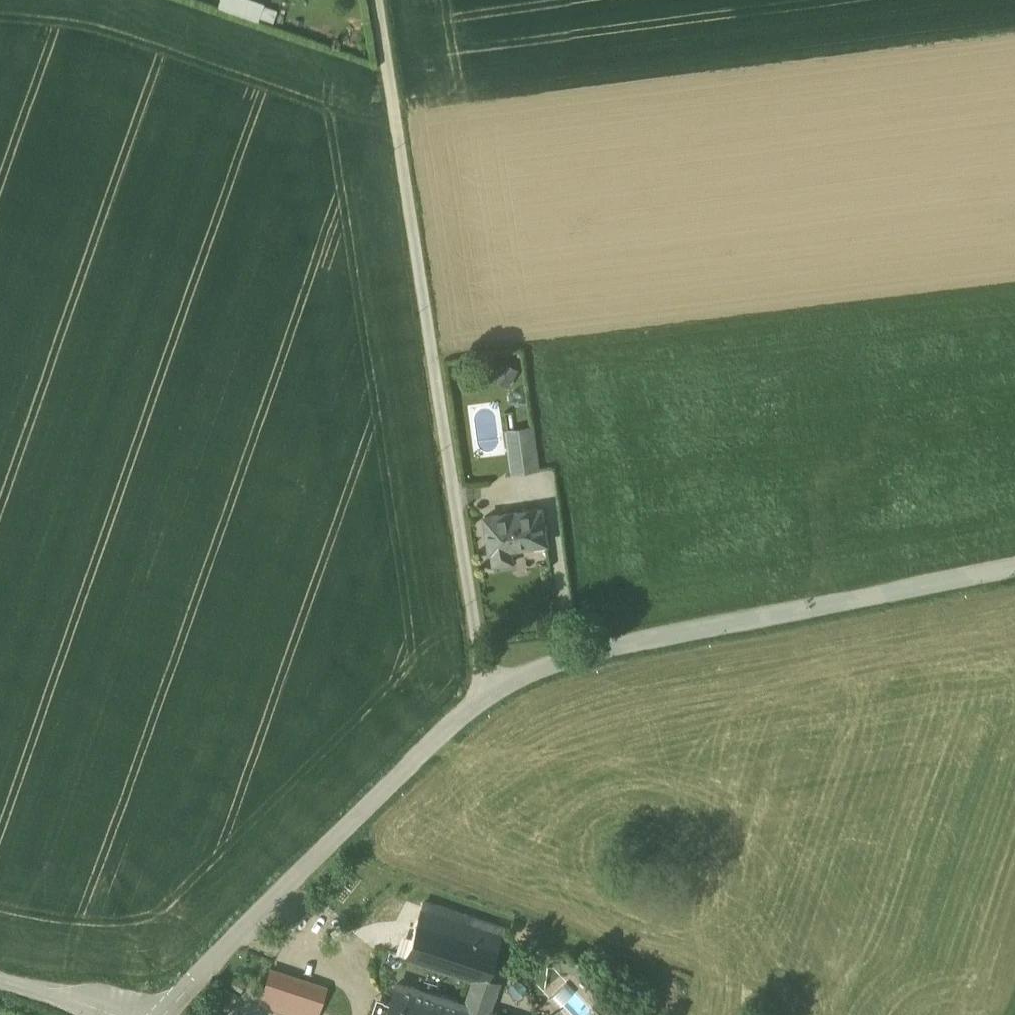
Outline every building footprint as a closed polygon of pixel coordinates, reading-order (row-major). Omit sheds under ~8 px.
[(219,5),(263,21),(270,0),(221,0),(219,5)] [(519,371),(505,363),(495,380),(509,388),(519,371)] [(539,425),(509,428),(512,453),(515,472),(544,469),(539,425)] [(543,510),(484,520),(485,527),(490,555),(494,555),(496,566),(515,563),(513,551),(549,545),(546,527),(543,510)] [(502,931),(423,905),(406,956),(411,958),(456,973),(474,979),(485,982),(485,981),(490,968),(502,931)] [(271,970),(259,1005),(291,1014),(317,1014),(325,988),(271,970)] [(396,984),(386,1014),(498,1014),(486,1012),(496,985),(485,981),(485,982),(474,979),(465,1005),(396,984)] [(622,1001),(612,1014),(614,1014),(635,1014),(636,1013),(622,1001)]
